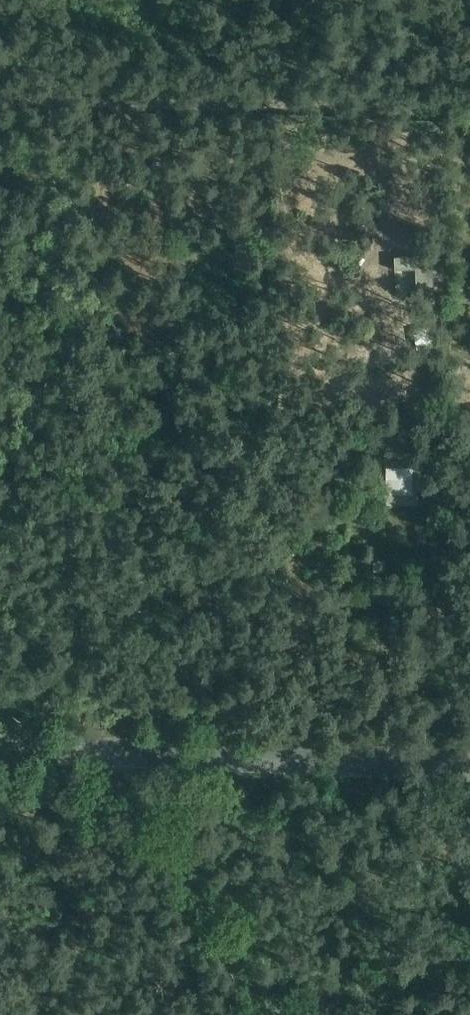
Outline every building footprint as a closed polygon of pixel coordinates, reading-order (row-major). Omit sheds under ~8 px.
[(415,270),(417,297),(435,296),(433,256),(394,257),(395,270),(415,270)] [(432,348),(429,327),(414,329),(416,349),(432,348)] [(419,506),(420,461),(386,461),(386,505),(419,506)]
